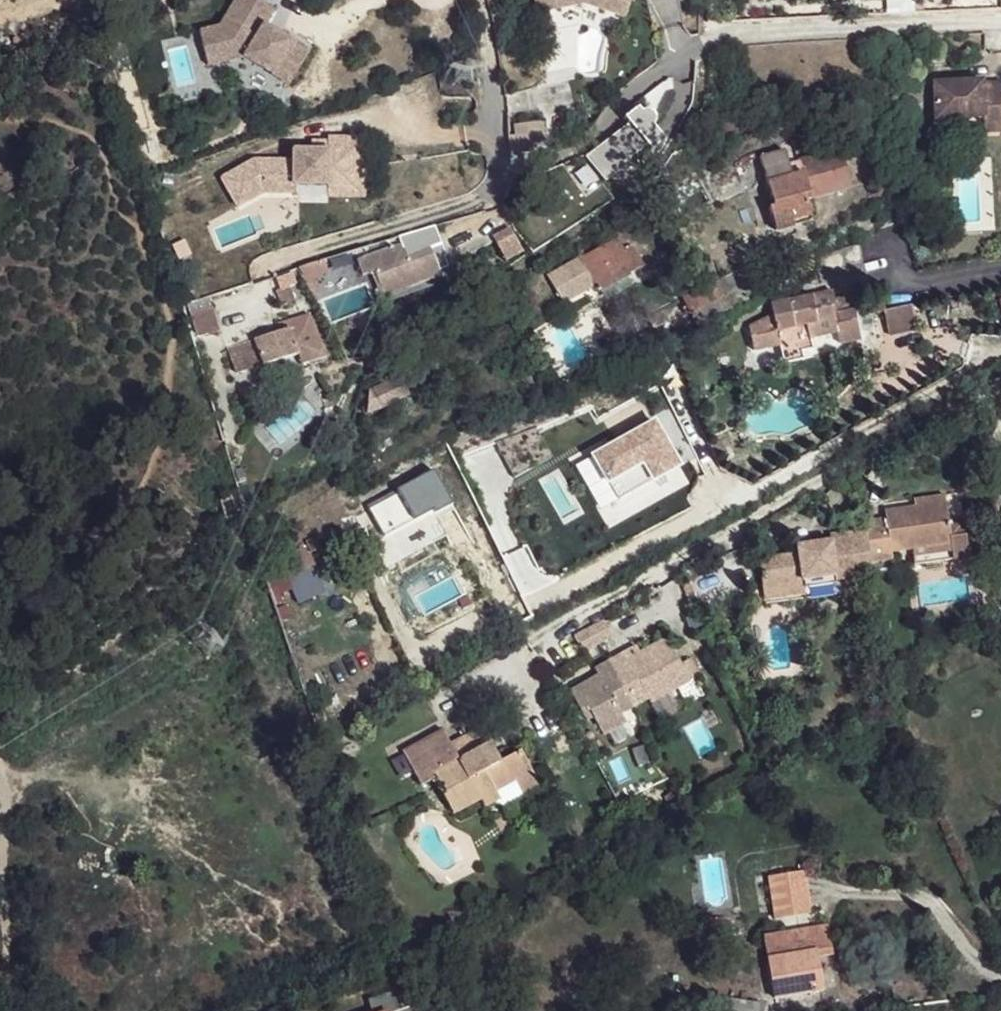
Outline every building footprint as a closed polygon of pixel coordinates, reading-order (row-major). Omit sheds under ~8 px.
[(312,54),(265,32),(274,13),(245,0),(238,0),(222,38),(202,44),(213,78),(248,66),(296,89),(312,54)] [(536,13),(584,3),(623,16),(628,0),(534,0),(536,13)] [(933,83),(935,118),(984,117),(984,133),(1000,132),(1000,82),(982,82),(982,81),(933,83)] [(643,119),(643,118),(629,119),(648,159),(649,157),(632,121),(643,119)] [(632,121),(649,157),(659,137),(653,134),(655,133),(657,131),(657,127),(656,123),(654,120),(651,119),(647,119),(643,121),(643,119),(632,121)] [(254,160),(222,178),(237,206),(263,193),(292,193),(292,185),(329,185),(329,180),(363,180),(364,139),(329,138),(329,149),(293,149),(293,160),(254,160)] [(768,185),(772,184),(769,170),(788,165),(784,151),(761,158),(768,185)] [(805,201),(849,188),(838,151),(817,157),(815,151),(802,155),(803,161),(798,162),(799,165),(789,168),(788,165),(769,170),(772,184),(768,185),(775,208),(779,221),(808,213),(805,201)] [(363,180),(329,180),(329,185),(329,198),(363,198),(363,180)] [(779,221),(775,208),(770,209),(776,233),(793,229),(792,226),(811,221),(808,213),(779,221)] [(493,238),(506,262),(522,253),(509,229),(493,238)] [(382,269),(376,272),(386,299),(440,279),(439,277),(437,271),(444,269),(438,253),(431,255),(429,249),(424,237),(401,245),(406,259),(382,269)] [(870,275),(860,239),(815,253),(824,286),(870,275)] [(382,269),(406,259),(401,245),(384,252),(378,254),(375,255),(357,261),(363,276),(382,269)] [(598,291),(628,276),(610,245),(580,260),(598,291)] [(579,261),(550,277),(565,305),(594,289),(579,261)] [(313,280),(325,274),(318,263),(296,269),(312,298),(321,293),(313,280)] [(708,302),(718,297),(712,284),(702,289),(708,302)] [(288,286),(276,291),(282,305),(294,301),(288,286)] [(708,305),(702,291),(683,299),(687,308),(682,310),(684,316),(690,313),(697,329),(715,321),(708,305)] [(805,338),(820,333),(836,329),(845,326),(850,340),(869,333),(860,304),(841,310),(838,291),(830,292),(775,303),(777,314),(756,329),(762,351),(788,343),(805,338)] [(884,313),(890,336),(916,329),(910,306),(884,313)] [(190,313),(197,336),(218,330),(211,307),(190,313)] [(652,328),(666,322),(661,312),(648,319),(652,328)] [(321,348),(309,314),(275,326),(278,333),(289,329),(299,355),(321,348)] [(299,355),(289,329),(227,350),(236,376),(299,355)] [(805,338),(788,343),(794,364),(815,357),(813,350),(824,346),(820,333),(805,338)] [(324,357),(321,348),(297,356),(300,365),(324,357)] [(382,408),(409,396),(400,377),(373,390),(376,395),(380,406),(382,408)] [(380,406),(376,395),(369,396),(368,412),(380,406)] [(384,537),(432,511),(418,480),(368,505),(384,537)] [(911,508),(941,503),(940,497),(910,501),(911,508)] [(794,556),(754,561),(759,592),(800,585),(799,582),(831,578),(832,581),(852,578),(851,574),(867,571),(866,564),(887,560),(887,553),(923,546),(948,543),(941,503),(911,508),(881,513),(881,520),(861,523),(862,532),(826,538),(826,542),(793,548),(794,556)] [(310,554),(319,549),(314,539),(305,544),(306,547),(310,554)] [(924,554),(948,551),(948,543),(923,546),(924,554)] [(287,579),(315,566),(310,554),(306,547),(279,558),(287,579)] [(324,591),(315,566),(287,579),(273,585),(277,593),(291,587),(298,603),(324,591)] [(761,602),(801,595),(800,585),(759,592),(761,602)] [(680,667),(665,639),(636,655),(638,660),(628,666),(625,661),(622,654),(594,669),(598,676),(568,692),(578,710),(585,707),(592,719),(601,735),(624,723),(619,715),(646,700),(649,704),(698,678),(689,662),(680,667)] [(638,660),(636,655),(625,661),(628,666),(638,660)] [(585,707),(578,710),(585,722),(592,719),(585,707)] [(421,786),(433,779),(447,806),(462,798),(465,805),(478,798),(481,805),(496,797),(492,790),(529,771),(517,749),(493,762),(481,768),(472,750),(484,744),(475,729),(448,743),(441,730),(402,751),(421,786)] [(493,762),(484,744),(472,750),(481,768),(493,762)] [(529,771),(492,790),(496,797),(503,804),(537,787),(529,771)] [(447,806),(450,813),(465,805),(462,798),(447,806)] [(803,872),(770,878),(777,920),(782,918),(810,914),(803,872)] [(487,904),(482,893),(471,898),(477,909),(487,904)] [(773,998),(822,991),(817,962),(817,957),(831,955),(827,927),(763,936),(773,998)] [(392,993),(367,1002),(370,1010),(398,1010),(392,993)] [(729,1000),(707,995),(704,1009),(711,1010),(726,1010),(729,1000)] [(756,1003),(729,998),(729,1000),(726,1010),(756,1010),(756,1003)]
